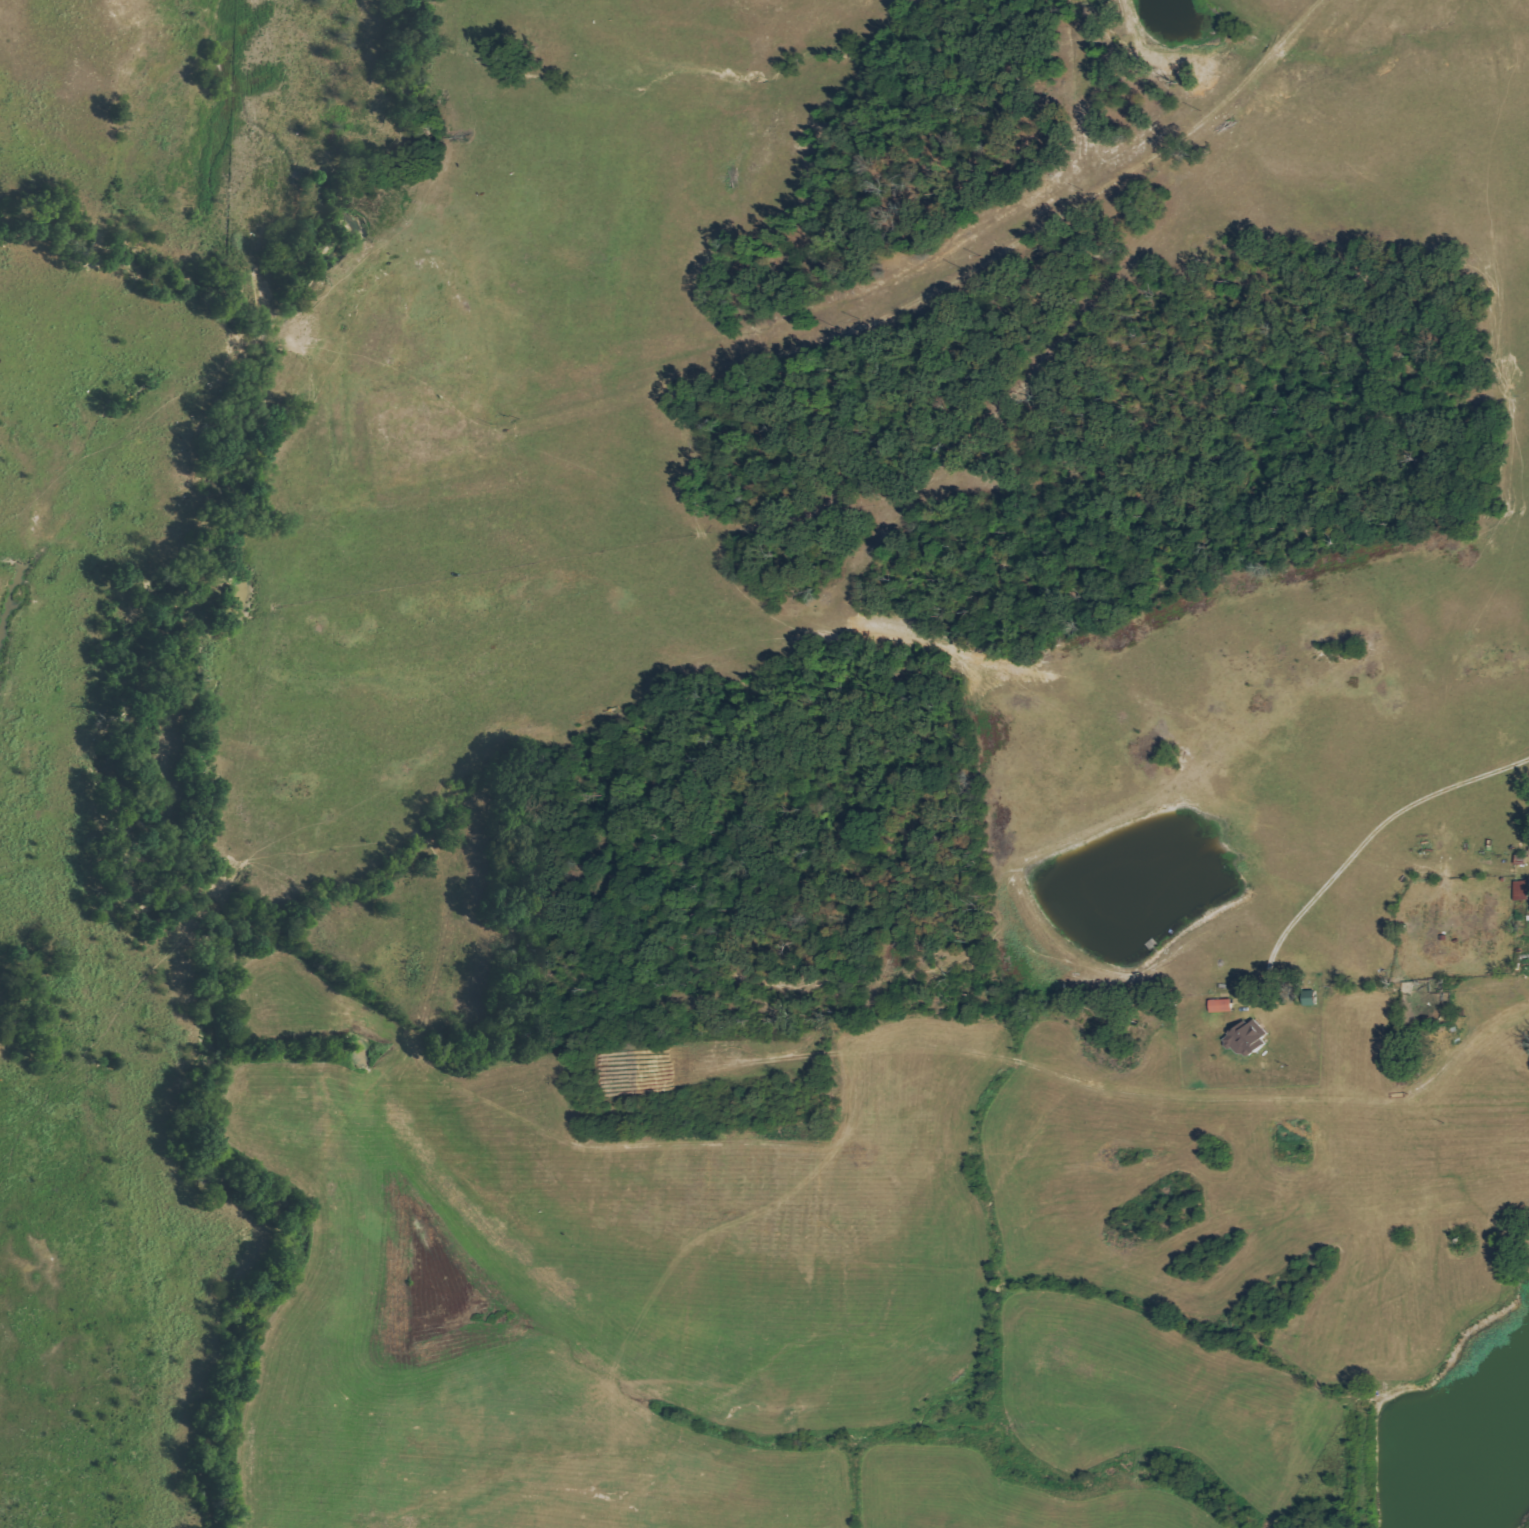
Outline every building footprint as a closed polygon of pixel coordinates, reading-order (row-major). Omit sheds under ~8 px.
[(1211,1012),(1234,1012),(1233,999),(1211,1000),(1211,1012)] [(1254,1016),(1227,1040),(1241,1055),(1249,1049),(1253,1054),(1268,1041),(1262,1034),(1266,1030),(1254,1016)]
